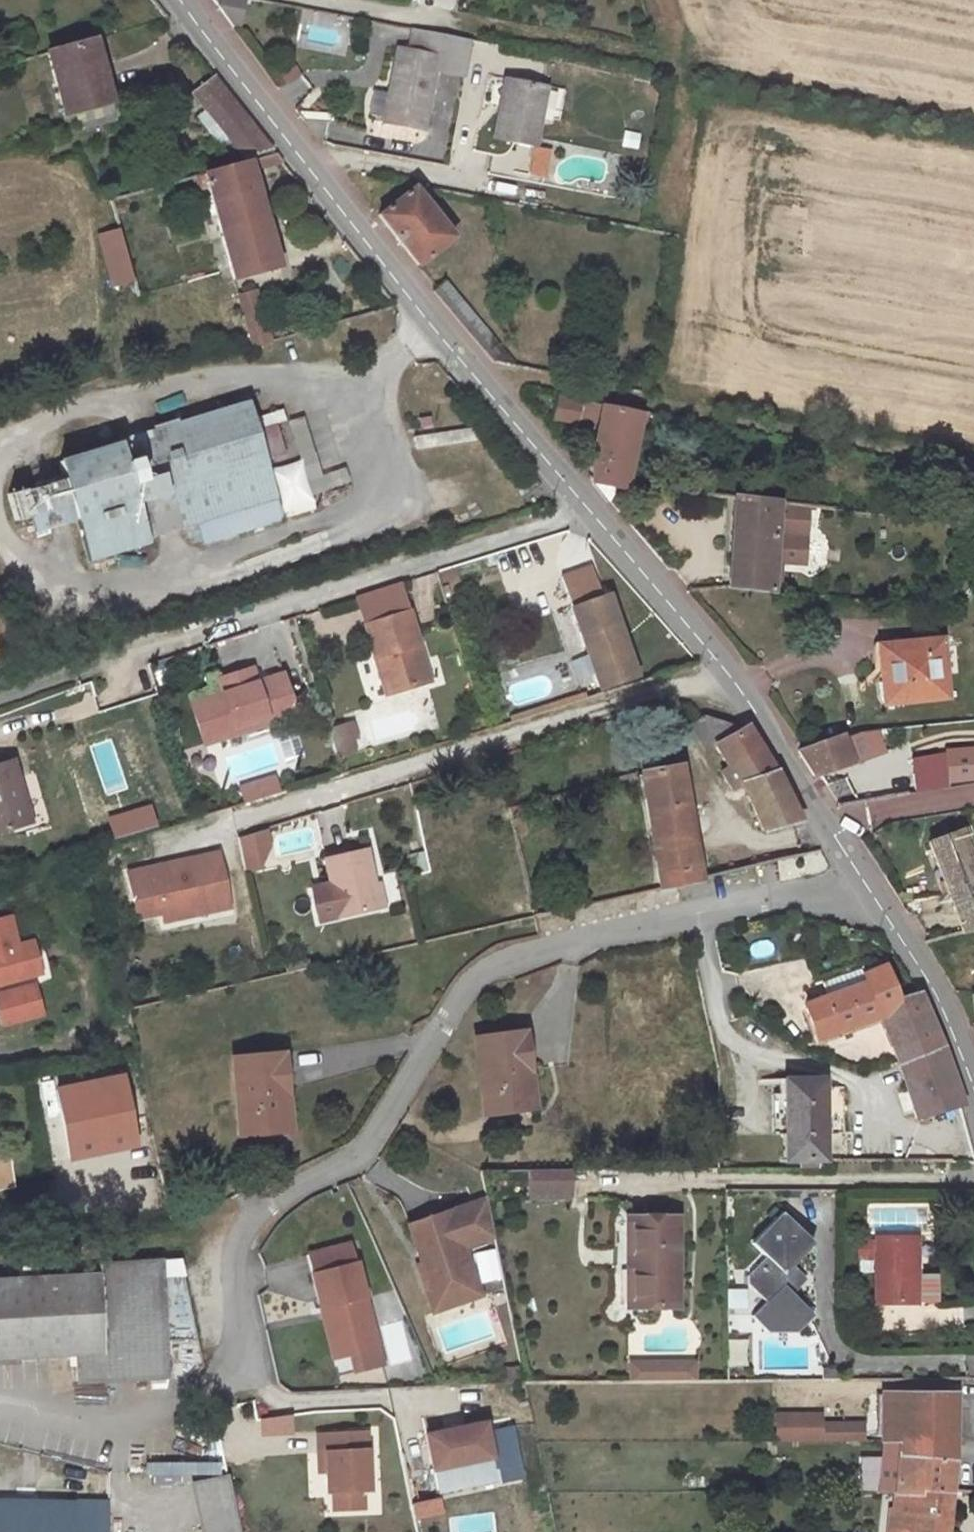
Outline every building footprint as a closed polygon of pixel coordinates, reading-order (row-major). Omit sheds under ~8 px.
[(242,23),(247,0),(225,0),(221,19),(242,23)] [(450,33),(431,30),(427,50),(445,53),(450,33)] [(467,74),(475,37),(450,33),(445,53),(427,50),(408,45),(406,59),(397,58),(385,120),(428,127),(438,69),(467,74)] [(112,101),(95,38),(48,52),(68,128),(82,125),(77,111),(112,101)] [(406,59),(408,45),(400,44),(397,58),(406,59)] [(268,144),(213,75),(191,92),(240,152),(268,144)] [(551,82),(509,75),(497,136),(539,143),(551,82)] [(374,90),(370,117),(382,119),(386,92),(374,90)] [(116,115),(112,101),(77,111),(82,125),(116,115)] [(198,117),(220,147),(228,141),(206,111),(198,117)] [(639,150),(641,133),(624,131),(622,148),(639,150)] [(235,276),(235,277),(280,263),(249,156),(204,169),(230,257),(224,259),(230,277),(235,276)] [(455,234),(419,185),(382,211),(418,261),(455,234)] [(99,233),(109,289),(135,284),(125,229),(99,233)] [(448,286),(437,295),(459,320),(470,312),(448,286)] [(256,343),(272,339),(256,287),(240,292),(256,343)] [(627,487),(640,411),(559,397),(555,416),(580,422),(583,413),(601,417),(592,462),(591,483),(617,485),(627,487)] [(249,402),(61,455),(87,551),(185,522),(268,499),(277,497),(249,402)] [(331,488),(351,482),(346,468),(326,475),(331,488)] [(617,485),(591,483),(599,492),(609,505),(617,485)] [(274,521),(268,499),(185,522),(188,536),(204,533),(206,541),(274,521)] [(779,504),(736,499),(729,589),(774,594),(779,504)] [(605,594),(571,608),(601,691),(637,677),(632,666),(605,594)] [(417,644),(407,612),(364,626),(386,695),(424,682),(412,645),(417,644)] [(943,699),(938,642),(883,646),(886,677),(878,678),(881,704),(943,699)] [(429,681),(417,644),(412,645),(424,682),(429,681)] [(245,686),(254,682),(250,669),(241,672),(245,686)] [(221,693),(206,699),(216,732),(285,710),(289,700),(281,674),(267,679),(263,687),(257,689),(254,682),(245,686),(241,672),(217,679),(221,693)] [(263,687),(267,679),(254,682),(257,689),(263,687)] [(192,703),(205,744),(280,719),(285,710),(216,732),(206,699),(192,703)] [(714,745),(738,730),(698,718),(693,721),(695,722),(688,726),(704,750),(714,745)] [(355,751),(346,725),(328,731),(336,757),(355,751)] [(757,744),(745,726),(738,730),(714,745),(730,773),(737,772),(743,783),(768,775),(775,773),(757,744)] [(849,761),(839,735),(796,748),(812,773),(849,761)] [(10,755),(0,758),(0,825),(30,816),(10,755)] [(946,787),(949,786),(944,755),(910,761),(914,791),(946,787)] [(656,887),(699,877),(685,800),(678,763),(636,774),(656,887)] [(763,828),(796,819),(799,818),(775,773),(768,775),(743,783),(763,828)] [(272,778),(263,782),(267,795),(276,793),(272,778)] [(263,782),(241,788),(245,802),(267,795),(263,782)] [(869,818),(973,809),(972,789),(867,798),(869,818)] [(845,832),(869,829),(865,801),(841,804),(845,832)] [(973,929),(973,866),(957,819),(941,825),(945,835),(927,841),(960,933),(973,929)] [(278,850),(312,848),(311,828),(275,830),(275,833),(241,835),(242,870),(279,868),(278,850)] [(365,850),(323,860),(329,885),(309,889),(318,923),(337,918),(379,910),(365,850)] [(139,930),(234,911),(222,851),(127,869),(139,930)] [(413,875),(429,871),(424,851),(408,856),(413,875)] [(39,972),(30,940),(15,945),(7,916),(0,918),(0,983),(39,972)] [(897,1059),(939,1046),(930,1026),(915,994),(894,1001),(881,969),(859,977),(862,985),(805,1006),(818,1039),(880,1016),(896,1059),(897,1059)] [(4,1030),(48,1017),(37,982),(0,993),(0,1016),(4,1030)] [(529,1071),(524,1030),(475,1039),(487,1114),(520,1109),(515,1073),(529,1071)] [(963,1103),(939,1046),(897,1059),(896,1059),(918,1116),(963,1103)] [(287,1096),(281,1053),(229,1060),(240,1137),(277,1132),(272,1098),(287,1096)] [(535,1107),(529,1071),(515,1073),(520,1109),(535,1107)] [(782,1077),(784,1164),(827,1164),(825,1077),(782,1077)] [(292,1130),(287,1096),(272,1098),(277,1132),(292,1130)] [(0,1158),(0,1192),(16,1189),(10,1156),(0,1158)] [(572,1167),(530,1168),(531,1191),(572,1190),(572,1167)] [(497,1237),(490,1197),(419,1220),(429,1249),(436,1247),(439,1256),(432,1259),(426,1260),(442,1308),(474,1298),(465,1271),(478,1267),(471,1245),(497,1237)] [(811,1240),(780,1210),(751,1241),(764,1254),(746,1273),(749,1284),(768,1301),(753,1316),(770,1333),(784,1318),(798,1332),(814,1315),(792,1294),(800,1287),(799,1270),(791,1263),(811,1240)] [(678,1304),(676,1216),(629,1216),(630,1303),(678,1304)] [(915,1272),(915,1236),(874,1237),(875,1305),(915,1303),(915,1272)] [(383,1340),(370,1260),(367,1240),(322,1247),(330,1301),(336,1301),(343,1346),(350,1351),(370,1349),(369,1342),(383,1340)] [(436,1247),(429,1249),(432,1259),(439,1256),(436,1247)] [(0,1281),(0,1360),(75,1356),(76,1385),(161,1380),(154,1264),(92,1266),(92,1276),(0,1281)] [(474,1298),(487,1294),(478,1267),(465,1271),(474,1298)] [(923,1272),(915,1272),(915,1303),(924,1303),(923,1272)] [(729,1290),(729,1312),(750,1312),(750,1290),(729,1290)] [(336,1301),(330,1301),(338,1353),(350,1351),(343,1346),(336,1301)] [(369,1342),(370,1349),(384,1347),(383,1340),(369,1342)] [(665,1362),(635,1363),(635,1379),(665,1379),(665,1362)] [(665,1379),(697,1379),(697,1362),(681,1362),(675,1368),(671,1368),(665,1362),(665,1379)] [(836,1369),(824,1368),(825,1379),(836,1379),(836,1369)] [(899,1437),(954,1437),(954,1394),(884,1392),(881,1437),(899,1437)] [(777,1438),(820,1437),(820,1422),(820,1412),(778,1413),(777,1438)] [(258,1419),(260,1434),(288,1430),(286,1415),(258,1419)] [(425,1435),(440,1499),(500,1486),(485,1421),(425,1435)] [(820,1437),(865,1437),(865,1422),(820,1422),(820,1437)] [(369,1492),(367,1434),(318,1435),(318,1454),(326,1454),(326,1473),(327,1493),(369,1492)] [(899,1437),(896,1493),(922,1492),(923,1488),(951,1488),(954,1459),(954,1437),(899,1437)] [(895,1491),(895,1458),(882,1458),(883,1492),(895,1491)] [(148,1478),(221,1477),(220,1463),(148,1464),(148,1478)] [(228,1480),(193,1487),(203,1531),(238,1531),(228,1480)] [(896,1493),(894,1508),(889,1508),(888,1531),(947,1531),(951,1488),(923,1488),(922,1492),(896,1493)] [(75,1503),(0,1500),(0,1531),(74,1531),(75,1503)]
